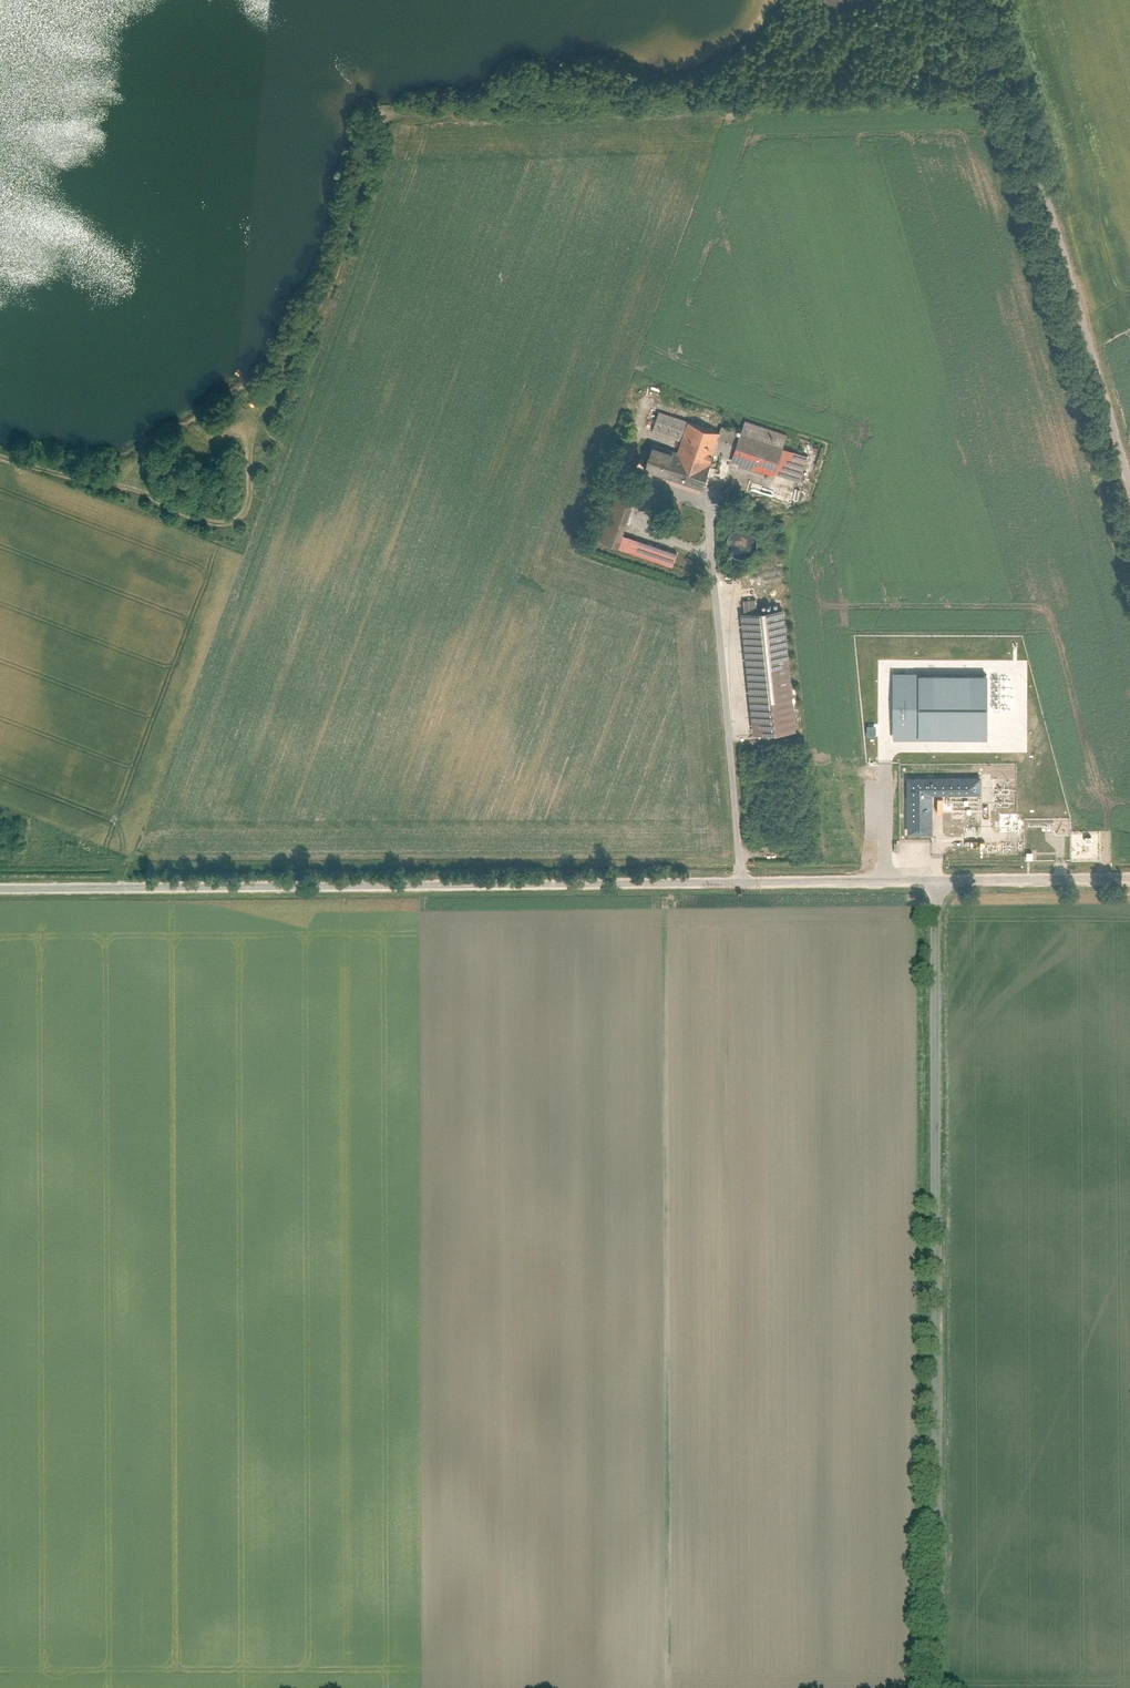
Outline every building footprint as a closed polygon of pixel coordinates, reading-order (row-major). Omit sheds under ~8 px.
[(678,452),(670,477),(702,488),(714,451),(800,480),(808,455),(783,447),(788,434),(746,420),(742,433),(722,426),(720,432),(659,411),(653,430),(683,440),(678,452)] [(644,469),(670,477),(678,452),(653,443),(644,469)] [(673,551),(613,532),(630,482),(611,477),(591,540),(668,566),(673,551)] [(742,529),(730,543),(743,554),(755,540),(742,529)] [(780,607),(735,613),(749,735),(794,730),(780,607)] [(1041,646),(1034,647),(1036,658),(1043,657),(1041,646)] [(919,736),(920,674),(893,674),(893,736),(919,736)] [(919,736),(987,737),(987,674),(920,674),(919,736)] [(907,779),(907,835),(936,835),(936,796),(982,796),(981,778),(907,779)]
